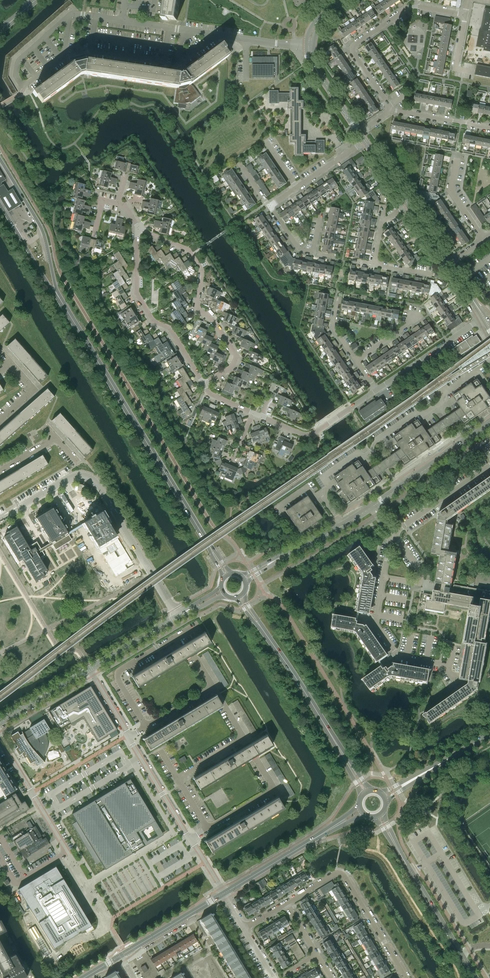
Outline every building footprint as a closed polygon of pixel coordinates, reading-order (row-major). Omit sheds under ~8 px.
[(163,18),(177,20),(180,0),(166,0),(163,18)] [(384,11),(389,7),(385,1),(384,1),(381,4),(378,0),(376,2),(379,5),(380,4),(384,11)] [(379,15),(384,11),(380,4),(379,5),(375,7),(373,4),(371,5),(374,9),(374,8),(379,15)] [(485,8),(484,8),(480,29),(481,29),(479,29),(479,31),(476,47),(476,46),(476,47),(484,48),(483,51),(489,52),(489,9),(485,8)] [(363,10),(366,14),(367,13),(371,20),(376,16),(372,10),(368,13),(365,9),(363,10)] [(366,23),(371,20),(367,13),(366,14),(362,16),(360,13),(358,14),(361,17),(366,23)] [(361,27),(366,23),(361,17),(357,20),(355,16),(353,18),(355,21),(356,20),(361,27)] [(348,21),(350,24),(351,24),(355,30),(361,27),(356,20),(355,21),(352,23),(350,20),(348,21)] [(350,34),(355,30),(351,24),(350,24),(347,27),(345,23),(343,25),(345,28),(346,28),(350,34)] [(346,28),(345,28),(342,30),(339,27),(338,28),(340,32),(341,31),(345,38),(350,34),(346,28)] [(368,52),(375,48),(371,43),(365,47),(368,52)] [(132,67),(130,81),(176,88),(174,103),(186,104),(186,103),(190,102),(190,103),(200,96),(191,84),(226,58),(228,57),(227,55),(223,50),(220,45),(183,73),(182,73),(181,66),(176,68),(178,74),(132,67)] [(328,58),(332,55),(331,55),(338,50),(334,45),(328,49),(331,53),(327,56),(328,58)] [(223,50),(227,55),(232,51),(228,46),(223,50)] [(378,53),(375,48),(368,52),(372,58),(378,53)] [(341,55),(338,50),(331,55),(332,55),(334,59),(331,61),(332,63),(335,61),(335,60),(341,55)] [(375,63),(382,58),(378,53),(372,58),(375,63)] [(130,81),(132,67),(86,60),(86,59),(87,59),(85,54),(77,56),(69,58),(70,63),(71,63),(72,64),(34,92),(42,103),(80,75),(84,74),(130,81)] [(336,68),(339,66),(338,65),(345,61),(341,55),(335,60),(335,61),(338,64),(334,66),(336,68)] [(274,78),(274,76),(277,76),(277,57),(252,57),(252,65),(252,78),(252,77),(274,77),(274,78)] [(379,68),(385,64),(382,58),(375,63),(379,68)] [(348,66),(345,61),(338,65),(339,66),(341,69),(338,71),(339,73),(342,71),(342,70),(348,66)] [(383,73),(389,69),(385,64),(379,68),(383,73)] [(477,64),(475,75),(489,78),(489,67),(477,64)] [(343,79),(346,76),(345,75),(352,71),(348,66),(342,70),(342,71),(339,73),(343,79)] [(386,79),(393,74),(389,69),(383,73),(386,79)] [(348,80),(345,82),(346,84),(350,81),(351,83),(357,79),(356,76),(352,71),(345,75),(346,76),(348,80)] [(390,84),(396,79),(393,74),(386,79),(390,84)] [(354,88),(361,84),(357,79),(351,83),(354,87),(350,90),(351,92),(355,89),(354,88)] [(396,79),(390,84),(393,89),(400,85),(396,79)] [(364,89),(361,84),(354,88),(355,89),(357,92),(354,95),(355,97),(358,94),(364,89)] [(290,122),(301,122),(301,109),(304,109),(303,109),(303,101),(304,101),(298,101),(298,88),(299,88),(290,88),(290,93),(278,93),(278,91),(269,91),(270,91),(270,103),(269,103),(269,104),(278,104),(278,101),(288,101),(288,109),(290,109),(290,122)] [(361,99),(368,94),(364,89),(358,94),(361,98),(357,100),(359,102),(362,100),(361,99)] [(371,100),(368,94),(361,99),(362,100),(364,103),(361,105),(362,107),(365,105),(365,104),(371,100)] [(366,112),(369,110),(368,109),(375,105),(371,100),(365,104),(365,105),(368,108),(364,110),(366,112)] [(379,110),(375,105),(368,109),(369,110),(371,113),(368,116),(369,118),(373,115),(372,114),(379,110)] [(301,122),(290,122),(290,135),(290,143),(295,143),(295,156),(304,156),(303,156),(303,153),(324,153),(323,153),(323,141),(324,141),(324,140),(321,140),(316,140),(315,140),(315,143),(306,143),(306,135),(301,135),(301,122)] [(262,164),(269,158),(268,156),(268,155),(266,153),(263,155),(261,154),(259,156),(258,158),(259,158),(255,160),(259,165),(262,164)] [(112,168),(126,172),(128,163),(125,162),(124,163),(122,163),(124,158),(117,156),(116,161),(114,161),(115,161),(114,169),(112,168)] [(271,161),(269,158),(262,164),(265,169),(273,163),(272,161),(271,161)] [(131,164),(128,163),(126,172),(139,175),(138,174),(139,167),(141,168),(141,167),(131,165),(131,164)] [(265,169),(268,173),(276,168),(274,166),(274,165),(273,163),(265,169)] [(342,172),(344,175),(345,174),(347,177),(354,172),(355,171),(353,168),(356,166),(355,163),(352,165),(350,167),(347,168),(345,170),(342,172)] [(277,171),(276,168),(268,173),(272,178),(280,173),(278,171),(277,171)] [(227,180),(236,174),(234,172),(233,172),(231,169),(229,171),(227,170),(224,172),(224,174),(225,174),(224,175),(223,176),(223,177),(226,181),(225,181),(226,181),(228,180),(227,180)] [(100,170),(98,178),(116,182),(117,179),(110,177),(111,173),(100,170)] [(354,172),(347,177),(348,179),(348,180),(349,182),(362,174),(360,172),(356,175),(354,172)] [(272,178),(275,183),(283,178),(281,176),(281,175),(280,173),(272,178)] [(228,180),(226,181),(229,186),(238,179),(237,177),(237,176),(236,174),(227,180),(228,180)] [(330,180),(327,182),(332,189),(334,188),(335,189),(338,187),(330,174),(327,176),(330,180)] [(352,185),(354,187),(361,182),(359,179),(363,176),(362,174),(349,182),(351,185),(352,185)] [(115,185),(116,182),(98,178),(100,178),(98,186),(96,185),(108,188),(109,184),(115,185)] [(284,181),(283,178),(275,183),(279,189),(287,183),(285,181),(284,181)] [(130,182),(129,185),(147,190),(145,189),(147,182),(149,182),(138,179),(136,184),(130,182)] [(232,191),(242,184),(241,182),(240,182),(238,179),(229,186),(232,191)] [(322,179),(319,181),(328,194),(333,190),(332,189),(327,182),(324,184),(322,179)] [(324,196),(328,194),(319,181),(316,183),(319,187),(317,189),(322,196),(324,195),(324,196)] [(72,190),(90,194),(91,191),(84,189),(85,185),(74,182),(76,183),(74,190),(72,190)] [(355,190),(357,193),(369,185),(368,183),(367,182),(363,185),(361,182),(354,187),(356,190),(355,190)] [(242,184),(232,191),(236,196),(238,195),(245,189),(244,187),(244,186),(242,184)] [(10,212),(22,204),(13,190),(9,192),(4,185),(2,186),(0,187),(0,196),(10,212)] [(147,190),(129,185),(128,188),(135,190),(134,195),(145,197),(143,197),(145,189),(147,190)] [(371,187),(369,185),(357,193),(358,196),(359,195),(361,198),(365,195),(368,193),(368,192),(366,190),(371,187)] [(319,198),(322,196),(317,189),(314,191),(311,187),(308,188),(317,201),(320,199),(319,198)] [(314,203),(317,201),(308,188),(306,190),(309,194),(306,196),(311,203),(313,202),(314,203)] [(241,199),(249,194),(248,192),(247,192),(245,189),(238,195),(241,199)] [(70,197),(74,198),(81,200),(82,196),(89,197),(90,194),(72,190),(74,190),(72,198),(70,197)] [(372,190),(368,192),(368,193),(365,195),(368,201),(368,202),(374,203),(379,204),(380,200),(378,200),(379,199),(372,190)] [(431,206),(434,204),(441,199),(439,197),(438,197),(437,197),(435,194),(424,192),(424,196),(431,206)] [(244,204),(252,199),(250,197),(250,196),(249,194),(241,199),(244,204)] [(309,205),(311,203),(306,196),(304,198),(301,194),(298,195),(307,208),(310,206),(309,205)] [(304,210),(307,208),(298,195),(295,197),(298,202),(296,203),(301,211),(303,209),(304,210)] [(74,198),(75,199),(74,206),(72,205),(72,206),(90,210),(91,207),(84,205),(85,201),(81,200),(74,198)] [(142,201),(141,204),(160,209),(162,201),(150,198),(149,203),(142,201)] [(252,199),(244,204),(248,210),(256,204),(254,202),(253,202),(252,199)] [(438,209),(444,205),(441,199),(434,204),(438,209)] [(299,212),(301,211),(296,203),(293,205),(290,201),(287,203),(296,215),(299,213),(299,212)] [(363,203),(363,207),(378,210),(379,207),(373,206),(374,203),(368,202),(368,201),(365,201),(365,204),(363,203)] [(288,209),(285,210),(290,218),(292,216),(293,218),(296,215),(287,203),(285,204),(288,209)] [(161,209),(160,209),(141,204),(141,208),(147,209),(146,214),(159,217),(159,216),(160,216),(161,216),(162,215),(162,214),(162,212),(162,211),(161,211),(160,210),(161,209)] [(441,214),(448,210),(444,205),(438,209),(441,214)] [(70,213),(73,214),(81,216),(82,212),(89,213),(90,210),(72,206),(73,206),(71,207),(70,211),(71,213),(70,213)] [(329,210),(329,214),(343,216),(344,214),(339,213),(339,209),(331,207),(330,211),(329,210)] [(378,210),(363,207),(362,211),(363,211),(363,214),(372,215),(372,212),(377,213),(378,210)] [(288,219),(290,218),(285,210),(283,212),(280,208),(277,210),(286,223),(289,220),(288,219)] [(445,219),(451,215),(448,210),(441,214),(445,219)] [(73,214),(71,221),(90,226),(90,223),(84,221),(85,217),(81,216),(73,214)] [(343,219),(343,216),(329,214),(328,217),(329,217),(328,220),(337,222),(338,218),(343,219)] [(361,216),(360,220),(376,222),(376,219),(371,218),(372,215),(363,214),(362,216),(361,216)] [(257,226),(270,217),(268,215),(264,218),(262,215),(255,220),(256,222),(255,223),(257,226)] [(448,225),(455,220),(451,215),(445,219),(448,225)] [(154,223),(172,228),(170,227),(172,220),(174,221),(174,220),(163,217),(161,222),(155,220),(154,223)] [(270,217),(257,226),(261,231),(262,230),(269,225),(268,223),(272,220),(270,217)] [(115,237),(120,219),(116,218),(115,225),(110,224),(107,235),(108,235),(108,233),(116,235),(115,237)] [(123,219),(120,219),(115,237),(116,235),(123,237),(123,239),(126,227),(121,226),(123,219)] [(326,226),(341,229),(341,226),(336,225),(337,222),(328,220),(328,223),(327,223),(326,226)] [(361,224),(361,226),(369,228),(370,225),(375,226),(376,222),(360,220),(360,223),(361,224)] [(452,230),(458,226),(455,220),(448,225),(452,230)] [(89,229),(90,226),(71,221),(71,222),(73,222),(71,229),(70,229),(78,231),(81,232),(82,228),(89,229)] [(172,228),(154,223),(153,227),(160,228),(159,233),(170,236),(168,235),(170,228),(172,228)] [(264,237),(277,228),(276,225),(271,228),(269,225),(262,230),(264,232),(262,233),(264,237)] [(387,235),(388,238),(396,233),(394,230),(398,227),(396,225),(384,233),(386,236),(387,235)] [(340,231),(341,229),(326,226),(326,229),(327,229),(326,232),(335,234),(335,230),(340,231)] [(359,228),(358,232),(373,235),(374,232),(369,231),(369,228),(361,226),(360,228),(359,228)] [(456,235),(462,231),(458,226),(452,230),(456,235)] [(269,241),(277,236),(275,233),(279,230),(277,228),(264,237),(267,240),(268,239),(269,241)] [(459,240),(466,236),(462,231),(456,235),(459,240)] [(324,239),(339,241),(339,239),(334,238),(335,234),(326,232),(326,236),(324,235),(324,239)] [(359,236),(358,238),(367,240),(368,237),(373,238),(373,235),(358,232),(357,236),(359,236)] [(396,233),(388,238),(390,240),(389,241),(391,244),(403,235),(402,233),(399,235),(397,232),(396,233)] [(403,235),(391,244),(393,246),(394,246),(396,248),(403,243),(401,240),(405,237),(403,235)] [(91,248),(93,240),(90,239),(90,238),(82,237),(83,236),(82,236),(79,247),(87,249),(88,247),(91,248)] [(272,247),(284,238),(283,236),(278,238),(277,236),(269,241),(271,243),(269,244),(272,247)] [(469,241),(466,236),(459,240),(463,246),(469,241)] [(276,251),(284,246),(282,244),(286,241),(284,238),(272,247),(275,252),(276,251)] [(356,241),(356,244),(371,247),(371,244),(366,243),(367,240),(358,238),(358,241),(356,241)] [(96,241),(93,240),(91,248),(94,249),(93,251),(101,253),(104,241),(104,242),(96,240),(96,239),(96,241)] [(338,244),(339,241),(324,239),(323,242),(324,242),(324,245),(332,247),(333,243),(338,244)] [(155,261),(159,258),(153,248),(152,246),(153,245),(150,241),(145,244),(148,248),(147,249),(155,261)] [(403,243),(396,248),(397,251),(396,252),(398,254),(411,246),(409,244),(405,246),(403,243)] [(356,249),(356,251),(365,253),(365,249),(370,250),(371,247),(356,244),(355,248),(356,249)] [(158,245),(153,248),(159,258),(164,265),(168,262),(162,252),(161,250),(161,249),(158,245)] [(332,250),(332,247),(324,245),(323,248),(322,248),(322,251),(321,251),(336,254),(337,251),(332,250)] [(288,251),(292,249),(290,246),(285,249),(284,246),(276,251),(278,253),(277,254),(279,258),(279,257),(288,251)] [(411,246),(398,254),(400,257),(401,256),(403,259),(410,254),(408,251),(412,248),(411,246)] [(167,249),(162,252),(168,262),(173,268),(177,265),(171,256),(170,253),(167,249)] [(296,258),(295,258),(293,258),(288,251),(279,257),(279,258),(285,267),(287,266),(291,267),(290,269),(293,270),(296,258)] [(364,256),(365,253),(356,251),(355,253),(354,253),(353,257),(368,260),(369,257),(364,256)] [(124,271),(129,268),(126,264),(119,252),(114,255),(118,261),(124,271)] [(182,272),(186,269),(180,259),(179,257),(176,252),(171,256),(177,265),(182,272)] [(293,270),(297,271),(298,269),(300,270),(302,261),(299,260),(299,255),(296,254),(295,258),(296,258),(293,270)] [(412,257),(410,254),(403,259),(404,261),(404,262),(405,264),(405,265),(407,264),(409,266),(420,259),(416,254),(412,257)] [(185,256),(180,259),(186,269),(191,276),(195,273),(188,261),(188,260),(185,256)] [(306,272),(309,257),(306,256),(305,261),(302,261),(300,270),(303,270),(302,272),(306,272)] [(313,272),(314,263),(311,263),(312,257),(309,257),(306,272),(310,273),(310,271),(313,272)] [(319,275),(321,259),(318,259),(317,264),(314,263),(313,272),(315,272),(315,274),(319,275)] [(325,274),(327,266),(323,265),(324,260),(321,259),(319,275),(322,275),(323,274),(325,274)] [(118,261),(113,264),(117,271),(123,281),(129,278),(126,273),(125,273),(124,271),(118,261)] [(327,266),(325,274),(327,275),(327,276),(331,277),(333,266),(334,262),(331,261),(330,266),(327,266)] [(353,280),(356,280),(357,271),(354,271),(355,266),(352,265),(349,280),(353,281),(353,280)] [(357,271),(356,280),(355,281),(362,283),(364,267),(361,267),(360,272),(357,271)] [(368,268),(364,267),(362,283),(365,283),(366,282),(368,282),(370,274),(367,273),(368,268)] [(373,274),(370,274),(368,282),(371,283),(370,284),(374,285),(377,270),(374,269),(373,274)] [(380,270),(377,270),(374,285),(378,286),(378,284),(381,285),(382,276),(379,275),(380,270)] [(117,271),(113,274),(117,281),(123,291),(128,287),(125,283),(123,281),(117,271)] [(382,276),(381,285),(383,285),(383,287),(387,287),(390,272),(386,271),(385,277),(382,276)] [(395,287),(397,288),(399,279),(396,279),(397,273),(393,273),(390,288),(394,289),(395,287)] [(402,280),(399,279),(397,288),(400,288),(399,290),(403,290),(406,275),(403,275),(402,280)] [(409,276),(406,275),(403,290),(407,291),(407,290),(409,290),(411,281),(408,281),(409,276)] [(414,282),(411,281),(409,290),(412,291),(412,292),(415,293),(418,278),(415,277),(414,282)] [(422,293),(424,284),(420,283),(421,278),(418,278),(415,293),(419,294),(419,292),(422,293)] [(427,284),(424,284),(422,293),(424,293),(424,294),(428,295),(428,294),(431,280),(428,279),(427,284)] [(170,285),(174,292),(177,290),(183,299),(188,296),(185,292),(177,280),(176,280),(170,285)] [(434,281),(431,280),(428,294),(431,295),(433,297),(437,294),(442,291),(437,284),(434,283),(434,281)] [(117,281),(112,284),(116,290),(122,300),(127,297),(125,293),(124,293),(123,291),(117,281)] [(209,287),(206,295),(212,298),(214,299),(214,298),(217,300),(219,296),(220,297),(220,296),(221,293),(222,293),(215,290),(217,287),(210,284),(208,287),(209,287)] [(119,306),(121,310),(127,307),(124,302),(124,303),(122,300),(116,290),(111,293),(119,305),(119,306)] [(183,309),(188,306),(185,301),(185,302),(183,299),(177,290),(174,292),(172,293),(176,299),(177,299),(183,309)] [(318,293),(317,299),(332,302),(333,299),(328,298),(328,295),(318,293)] [(439,297),(437,294),(433,297),(430,299),(432,302),(431,302),(433,305),(445,296),(444,294),(439,297)] [(435,307),(437,310),(444,305),(442,301),(447,299),(445,296),(433,305),(434,307),(435,307)] [(214,308),(218,310),(221,311),(222,312),(222,311),(224,308),(228,310),(230,306),(217,300),(214,298),(214,299),(212,298),(211,301),(216,303),(214,308)] [(172,302),(176,309),(183,319),(188,315),(185,311),(183,309),(177,299),(176,299),(172,302)] [(318,303),(317,305),(326,307),(327,304),(332,305),(332,302),(317,299),(316,303),(318,303)] [(343,299),(340,314),(343,314),(344,312),(347,312),(348,310),(349,301),(346,301),(346,300),(344,299),(343,299)] [(349,301),(348,310),(351,311),(350,316),(353,316),(356,301),(353,301),(352,302),(349,301)] [(356,301),(353,316),(356,317),(357,312),(360,312),(362,304),(359,303),(359,302),(356,301)] [(362,304),(360,312),(364,313),(363,318),(365,319),(368,304),(365,303),(365,304),(362,304)] [(371,304),(368,304),(365,319),(368,319),(369,314),(373,315),(374,306),(371,305),(371,304)] [(125,321),(136,314),(130,305),(127,307),(121,310),(118,312),(119,315),(121,314),(125,321)] [(325,310),(326,307),(317,305),(317,308),(315,308),(315,311),(330,314),(331,311),(325,310)] [(374,306),(373,315),(376,315),(375,320),(378,321),(381,306),(378,305),(377,307),(374,306)] [(444,305),(437,310),(439,312),(438,313),(440,315),(452,307),(451,305),(447,308),(444,305)] [(384,307),(381,306),(378,321),(381,321),(382,316),(385,317),(387,308),(384,308),(384,307)] [(454,309),(452,307),(440,315),(442,318),(442,317),(444,320),(452,315),(450,312),(454,309)] [(387,308),(385,317),(389,318),(388,323),(390,323),(393,308),(390,308),(390,309),(387,308)] [(396,309),(393,308),(390,323),(393,324),(394,319),(398,319),(399,311),(396,310),(396,309)] [(176,309),(172,312),(180,324),(179,324),(182,329),(188,325),(185,321),(184,321),(183,319),(176,309)] [(235,322),(236,322),(238,319),(239,319),(222,311),(222,312),(221,311),(218,310),(217,313),(225,316),(223,321),(229,324),(231,325),(231,324),(235,326),(236,323),(235,323),(235,322)] [(315,318),(324,320),(324,316),(329,317),(330,314),(315,311),(314,315),(315,315),(315,318)] [(132,328),(138,325),(141,323),(136,314),(125,321),(129,327),(127,328),(129,330),(132,328)] [(9,323),(10,323),(2,315),(1,316),(0,317),(0,331),(9,323)] [(452,315),(444,320),(446,323),(445,323),(447,326),(450,324),(452,323),(455,321),(457,319),(459,318),(458,315),(454,318),(452,315)] [(313,320),(312,324),(328,327),(328,324),(323,323),(324,320),(315,318),(315,320),(313,320)] [(205,335),(209,325),(206,323),(204,329),(199,327),(202,321),(197,319),(190,334),(195,336),(196,335),(199,336),(197,341),(201,343),(205,335)] [(423,328),(428,335),(430,334),(431,335),(435,333),(426,320),(423,322),(426,326),(423,328)] [(231,334),(238,337),(239,337),(241,334),(245,336),(247,332),(235,326),(231,324),(231,325),(229,324),(228,327),(233,329),(231,334)] [(316,341),(329,332),(327,334),(324,330),(325,326),(328,327),(312,324),(311,332),(314,332),(315,334),(314,335),(315,336),(314,337),(316,341)] [(142,332),(140,330),(141,329),(138,325),(132,328),(135,333),(143,345),(147,342),(148,342),(142,332)] [(428,335),(423,328),(421,330),(418,325),(415,327),(424,340),(427,338),(426,336),(428,335)] [(424,340),(415,327),(413,329),(416,333),(413,335),(418,342),(420,341),(421,342),(424,340)] [(150,336),(149,334),(150,333),(147,329),(142,332),(148,342),(147,342),(152,349),(154,347),(156,346),(150,336)] [(201,343),(205,345),(203,349),(207,351),(210,343),(215,333),(212,332),(210,337),(205,335),(201,343)] [(320,343),(321,345),(329,340),(327,338),(331,335),(329,332),(316,341),(319,344),(320,343)] [(418,342),(413,335),(410,337),(407,332),(405,334),(414,347),(417,345),(416,343),(418,342)] [(150,336),(156,346),(154,347),(158,354),(162,352),(165,350),(159,340),(158,338),(158,337),(156,333),(150,336)] [(414,347),(405,334),(402,336),(405,340),(402,342),(407,349),(410,348),(410,349),(414,347)] [(452,349),(458,357),(481,341),(476,335),(473,337),(472,336),(452,349)] [(159,340),(165,350),(162,352),(166,359),(174,354),(167,342),(167,341),(164,337),(159,340)] [(248,350),(250,347),(254,349),(256,344),(239,337),(238,337),(237,340),(242,342),(240,347),(244,349),(248,350)] [(8,347),(18,359),(26,352),(15,340),(15,339),(7,346),(8,347)] [(407,349),(402,342),(400,344),(397,339),(394,341),(403,354),(406,352),(405,351),(407,349)] [(208,358),(212,359),(216,352),(220,342),(217,340),(215,345),(210,343),(207,351),(206,352),(210,353),(208,358)] [(322,348),(324,351),(337,343),(335,340),(330,343),(329,340),(321,345),(323,347),(322,348)] [(403,354),(394,341),(392,343),(395,347),(392,349),(397,356),(399,355),(400,356),(403,354)] [(327,354),(328,356),(336,351),(334,348),(338,345),(337,343),(324,351),(326,355),(327,354)] [(397,356),(392,349),(389,351),(386,347),(384,348),(392,361),(396,359),(395,358),(397,356)] [(392,361),(384,348),(381,350),(384,354),(381,356),(386,364),(388,362),(389,363),(392,361)] [(212,359),(212,360),(216,362),(214,366),(218,368),(220,363),(223,364),(226,356),(224,355),(226,350),(223,349),(220,354),(216,352),(212,359)] [(248,360),(256,363),(258,360),(262,361),(264,357),(248,350),(244,349),(242,351),(250,355),(248,360)] [(329,359),(331,362),(344,353),(342,350),(338,353),(336,351),(328,356),(330,358),(329,359)] [(29,371),(37,364),(26,352),(18,359),(29,371)] [(169,366),(180,360),(176,353),(174,354),(166,359),(164,360),(165,363),(167,362),(169,366)] [(334,364),(336,366),(343,361),(341,359),(345,356),(344,353),(331,362),(333,365),(334,364)] [(384,365),(386,364),(381,356),(379,358),(376,354),(373,356),(382,368),(385,366),(384,365)] [(371,363),(376,371),(378,369),(379,371),(382,368),(373,356),(371,357),(374,362),(371,363)] [(485,361),(482,356),(470,364),(473,369),(485,361)] [(177,370),(182,367),(184,366),(180,360),(169,366),(172,370),(170,371),(172,374),(177,370)] [(336,369),(338,372),(351,363),(349,361),(345,364),(343,361),(336,366),(337,368),(336,369)] [(376,371),(371,363),(368,365),(365,361),(363,363),(372,376),(375,373),(374,372),(376,371)] [(250,368),(248,373),(255,377),(256,377),(257,373),(262,375),(264,371),(246,363),(244,366),(250,368)] [(342,377),(343,377),(350,372),(348,369),(353,366),(351,363),(338,372),(342,377)] [(37,364),(29,371),(39,383),(40,384),(48,376),(47,376),(37,364)] [(188,387),(193,384),(190,379),(190,380),(182,367),(177,370),(180,375),(181,377),(182,377),(188,387)] [(247,382),(248,382),(249,379),(254,381),(255,377),(248,373),(238,369),(236,372),(242,374),(240,379),(247,382)] [(343,380),(345,383),(358,374),(356,371),(352,374),(350,372),(343,377),(344,379),(343,380)] [(239,388),(240,388),(241,384),(246,386),(247,382),(240,379),(230,374),(228,377),(234,380),(232,384),(231,384),(239,388)] [(349,385),(350,387),(357,382),(355,379),(360,376),(358,374),(345,383),(347,386),(349,385)] [(179,379),(177,380),(181,387),(187,397),(192,394),(190,389),(189,389),(188,387),(182,377),(181,377),(180,375),(177,376),(179,379)] [(443,420),(448,427),(449,426),(454,423),(453,423),(455,422),(459,419),(463,424),(463,423),(464,424),(464,423),(465,424),(470,421),(469,420),(470,420),(470,419),(471,420),(475,417),(475,416),(476,416),(476,415),(477,416),(481,413),(481,412),(482,412),(482,411),(483,412),(487,409),(487,408),(488,408),(488,407),(489,408),(489,407),(489,387),(486,390),(482,386),(481,384),(478,380),(477,379),(476,380),(476,379),(471,382),(472,383),(470,384),(466,387),(464,388),(460,391),(458,392),(454,395),(452,396),(453,397),(456,402),(457,403),(460,408),(456,411),(450,415),(449,416),(448,416),(444,419),(443,420)] [(270,391),(267,397),(270,398),(273,393),(277,394),(278,391),(283,393),(285,388),(280,386),(281,383),(277,381),(275,384),(272,383),(269,391),(270,391)] [(231,384),(232,384),(227,382),(223,390),(221,393),(231,397),(234,390),(238,392),(239,388),(231,384)] [(359,385),(357,382),(350,387),(351,389),(350,390),(352,393),(365,384),(363,382),(359,385)] [(187,407),(187,406),(192,403),(189,399),(187,397),(181,387),(176,390),(180,397),(187,407)] [(46,390),(35,400),(42,408),(54,397),(54,398),(54,397),(47,389),(46,390)] [(433,391),(420,400),(421,400),(425,406),(424,406),(425,406),(438,397),(437,397),(433,391),(434,391),(433,391)] [(277,404),(284,407),(285,407),(287,404),(291,405),(293,401),(277,394),(273,393),(270,398),(273,399),(274,397),(279,399),(277,404)] [(180,397),(176,399),(181,409),(177,411),(182,419),(191,413),(188,408),(188,409),(187,406),(187,407),(180,397)] [(375,400),(359,412),(364,420),(366,423),(388,408),(386,405),(381,398),(376,402),(375,400)] [(30,419),(42,408),(35,400),(22,411),(30,419)] [(205,422),(213,405),(210,403),(208,408),(203,406),(199,415),(203,416),(201,421),(205,422)] [(216,406),(213,405),(205,422),(209,424),(211,420),(215,421),(219,413),(214,411),(216,406)] [(285,407),(284,407),(283,409),(288,412),(286,417),(294,420),(295,416),(300,418),(302,414),(285,407)] [(22,411),(10,422),(17,430),(30,419),(22,411)] [(63,433),(71,426),(60,414),(60,413),(52,421),(52,422),(63,433)] [(221,422),(223,427),(241,420),(240,417),(235,419),(233,414),(224,417),(226,421),(221,422)] [(391,456),(390,456),(395,463),(396,463),(400,460),(403,464),(404,464),(405,464),(406,465),(410,462),(410,461),(411,461),(410,460),(411,460),(412,461),(416,458),(416,457),(416,456),(416,457),(417,457),(416,456),(417,456),(418,457),(422,454),(422,453),(422,452),(422,453),(423,452),(422,452),(423,452),(423,453),(428,450),(427,449),(428,448),(428,449),(428,448),(429,448),(429,449),(434,445),(433,445),(434,444),(435,444),(440,441),(439,441),(440,440),(439,439),(440,439),(437,434),(442,431),(443,430),(448,427),(447,427),(448,427),(443,420),(438,423),(437,424),(426,431),(423,427),(422,425),(419,421),(418,419),(417,420),(412,423),(411,424),(406,427),(406,428),(405,429),(405,428),(400,431),(400,432),(399,433),(399,432),(394,436),(393,437),(394,438),(397,442),(398,444),(401,448),(391,456)] [(241,420),(223,427),(225,431),(229,429),(231,433),(232,436),(237,434),(235,431),(239,430),(237,425),(242,423),(241,420)] [(17,430),(10,422),(0,431),(0,435),(5,441),(17,430)] [(259,425),(255,426),(263,444),(267,442),(265,438),(269,436),(265,428),(261,430),(259,425)] [(74,445),(82,438),(71,426),(63,433),(74,445)] [(258,445),(263,444),(255,426),(252,427),(255,432),(250,434),(253,443),(257,441),(258,445)] [(212,439),(211,443),(223,449),(226,441),(227,441),(229,438),(223,436),(222,439),(219,437),(218,437),(217,441),(212,439)] [(287,443),(288,439),(280,436),(274,449),(279,451),(278,454),(283,457),(284,454),(288,455),(292,445),(287,443)] [(92,450),(82,438),(74,445),(84,457),(85,458),(93,450),(92,450)] [(220,456),(223,449),(211,443),(209,447),(213,449),(211,453),(215,455),(214,458),(215,461),(220,459),(219,456),(220,456)] [(249,451),(246,459),(259,464),(262,458),(262,457),(261,456),(254,453),(256,450),(250,448),(249,451)] [(41,456),(28,464),(34,473),(47,465),(48,465),(42,455),(41,456)] [(394,464),(395,463),(390,456),(389,457),(385,460),(383,461),(379,464),(377,465),(367,472),(364,467),(364,468),(363,466),(360,461),(360,462),(359,460),(357,461),(353,464),(351,465),(347,468),(345,469),(341,472),(340,473),(339,473),(335,476),(334,477),(335,479),(334,479),(338,483),(339,485),(342,489),(337,492),(338,493),(337,494),(338,494),(337,495),(340,499),(341,499),(341,500),(342,500),(341,501),(344,505),(345,505),(346,505),(346,506),(351,503),(350,502),(351,501),(351,502),(351,501),(352,501),(352,502),(357,498),(356,498),(357,497),(357,498),(357,497),(358,497),(363,494),(362,494),(363,493),(364,493),(369,490),(368,490),(369,489),(370,488),(370,489),(375,486),(374,485),(375,485),(375,484),(376,485),(380,482),(380,481),(381,481),(380,480),(381,480),(378,475),(382,472),(384,471),(388,468),(390,467),(394,464)] [(220,476),(224,478),(230,465),(222,462),(220,459),(215,461),(216,464),(220,466),(218,470),(222,472),(220,476)] [(243,467),(240,468),(242,474),(245,473),(247,468),(251,470),(253,466),(257,468),(259,464),(246,459),(243,467)] [(34,473),(28,464),(14,472),(20,482),(34,473)] [(237,469),(230,465),(224,478),(232,481),(236,473),(240,475),(242,474),(240,468),(237,469)] [(14,472),(0,481),(6,490),(20,482),(14,472)] [(422,601),(426,602),(425,609),(444,612),(445,602),(449,603),(450,603),(450,607),(469,610),(469,612),(468,620),(466,627),(465,635),(464,643),(469,644),(468,648),(466,647),(464,655),(463,662),(461,670),(460,678),(466,679),(465,683),(467,684),(468,683),(469,684),(463,688),(457,693),(450,697),(444,702),(438,706),(431,710),(425,715),(430,723),(436,718),(443,713),(449,709),(456,705),(462,700),(468,696),(474,691),(475,691),(474,691),(477,689),(478,686),(479,681),(480,681),(481,674),(483,666),(484,658),(485,651),(487,643),(484,643),(485,638),(486,631),(487,623),(489,616),(489,609),(489,591),(454,585),(453,587),(451,586),(456,554),(451,553),(451,552),(448,551),(453,525),(451,525),(446,524),(446,523),(447,520),(450,517),(457,513),(463,509),(469,504),(475,500),(482,495),(488,491),(489,489),(489,478),(489,479),(483,483),(477,488),(470,492),(464,497),(458,501),(451,506),(445,510),(445,511),(442,513),(438,515),(438,518),(435,538),(433,545),(432,553),(437,554),(437,555),(440,555),(439,562),(436,582),(439,582),(438,584),(437,584),(436,590),(436,591),(435,590),(435,592),(434,595),(423,593),(422,601)] [(289,517),(289,518),(292,521),(293,523),(295,526),(296,526),(297,528),(296,528),(299,532),(300,533),(301,532),(305,530),(305,529),(307,528),(307,529),(310,526),(312,525),(316,522),(315,522),(317,521),(321,519),(322,518),(321,516),(319,513),(318,513),(317,511),(318,511),(315,507),(315,508),(314,506),(312,502),(311,502),(310,501),(311,501),(309,499),(308,497),(307,496),(306,497),(305,497),(302,499),(300,500),(297,503),(295,504),(291,506),(290,507),(286,510),(285,511),(286,512),(287,514),(288,516),(289,517)] [(53,508),(36,518),(51,543),(41,549),(42,551),(52,545),(54,548),(71,538),(69,535),(67,533),(53,508)] [(83,523),(67,533),(69,535),(85,525),(98,547),(102,545),(119,573),(133,564),(116,536),(101,511),(83,522),(83,523)] [(9,534),(4,537),(19,562),(22,560),(35,582),(42,578),(43,577),(45,576),(43,573),(47,570),(40,558),(45,555),(42,551),(41,549),(37,542),(29,547),(16,527),(8,532),(9,534)] [(373,563),(371,561),(360,546),(347,555),(347,556),(360,574),(360,575),(354,610),(368,613),(370,613),(377,577),(374,577),(373,577),(373,575),(371,573),(370,571),(373,570),(371,567),(374,564),(373,563)] [(356,618),(334,614),(331,629),(333,629),(353,633),(354,633),(375,663),(388,654),(367,624),(365,626),(364,625),(357,623),(357,620),(356,620),(356,618)] [(159,657),(161,660),(132,677),(138,687),(138,686),(159,673),(210,643),(204,633),(204,634),(174,652),(172,649),(172,650),(164,655),(163,655),(160,658),(159,657)] [(381,665),(363,678),(372,692),(390,679),(392,679),(427,685),(430,669),(394,662),(393,666),(392,666),(390,667),(388,668),(386,666),(383,668),(381,665)] [(108,735),(117,730),(110,719),(97,696),(91,686),(80,692),(64,702),(55,708),(48,711),(50,715),(56,724),(60,730),(69,724),(78,719),(83,716),(87,723),(93,733),(98,741),(108,735)] [(149,749),(214,710),(221,705),(221,706),(222,705),(216,696),(186,715),(184,712),(183,712),(184,713),(175,718),(171,720),(170,720),(172,723),(144,740),(149,749),(150,749),(149,749)] [(45,734),(45,733),(50,730),(44,719),(29,728),(30,729),(20,735),(18,732),(18,731),(10,736),(11,736),(15,742),(15,743),(17,747),(15,748),(15,749),(15,748),(19,755),(22,754),(24,758),(26,757),(30,763),(30,764),(34,762),(36,766),(44,762),(45,762),(41,758),(43,757),(45,753),(47,749),(47,744),(47,740),(46,736),(45,734)] [(266,736),(237,753),(236,754),(234,751),(233,752),(234,752),(225,757),(221,760),(221,759),(220,759),(222,762),(194,779),(199,789),(200,788),(199,788),(250,758),(271,745),(272,745),(266,735),(266,736)] [(56,744),(61,753),(65,751),(59,742),(56,744)] [(3,799),(8,796),(8,795),(13,792),(18,789),(17,789),(12,779),(2,763),(0,760),(0,801),(3,799)] [(130,779),(72,814),(76,822),(72,824),(96,865),(100,862),(105,870),(145,846),(142,842),(136,832),(155,821),(131,780),(130,779)] [(9,796),(10,797),(0,803),(0,826),(29,809),(29,808),(30,808),(29,807),(28,807),(25,801),(21,803),(15,793),(9,796)] [(232,822),(234,825),(206,842),(205,842),(211,851),(254,825),(283,807),(278,798),(277,798),(278,798),(247,817),(246,814),(245,814),(245,815),(237,820),(236,820),(237,820),(233,822),(232,822)] [(30,854),(49,843),(44,835),(41,836),(36,827),(32,830),(31,827),(26,830),(27,832),(25,834),(22,831),(11,837),(14,841),(13,841),(19,851),(20,851),(21,853),(27,849),(30,854)] [(78,903),(70,890),(69,888),(56,866),(50,870),(49,870),(18,889),(29,908),(31,911),(35,917),(45,934),(54,948),(69,939),(70,938),(72,937),(73,936),(75,935),(76,934),(88,927),(91,925),(86,916),(85,916),(78,903)] [(298,876),(303,884),(305,883),(304,881),(309,879),(306,875),(307,875),(306,872),(305,873),(304,872),(298,876)] [(303,884),(298,876),(292,879),(297,886),(301,884),(301,885),(303,884)] [(297,886),(292,879),(286,883),(291,891),(293,890),(293,889),(297,886)] [(332,881),(320,888),(324,895),(332,890),(334,885),(332,881)] [(335,885),(334,885),(332,890),(335,895),(343,890),(338,882),(334,884),(335,885)] [(291,891),(286,883),(280,886),(285,893),(289,891),(289,892),(291,891)] [(285,893),(280,886),(274,890),(279,898),(281,897),(281,896),(285,893)] [(279,898),(274,890),(268,894),(273,901),(277,898),(278,900),(279,898)] [(335,895),(338,900),(346,895),(343,890),(335,895)] [(273,901),(268,894),(262,897),(267,906),(269,904),(269,903),(273,901)] [(338,900),(336,902),(339,907),(341,905),(349,901),(346,895),(338,900)] [(308,896),(300,901),(302,904),(301,905),(304,910),(312,905),(309,900),(310,899),(308,896)] [(267,906),(262,897),(260,899),(259,898),(256,900),(261,908),(265,905),(266,907),(267,906)] [(253,903),(251,904),(250,905),(255,913),(257,912),(257,910),(261,908),(256,900),(252,902),(253,903)] [(341,905),(344,911),(352,906),(349,901),(341,905)] [(250,905),(251,904),(250,903),(250,904),(249,902),(243,906),(244,908),(245,909),(244,910),(245,912),(246,912),(248,915),(253,913),(254,914),(255,913),(250,905)] [(315,910),(312,905),(304,910),(307,915),(315,910)] [(355,911),(352,906),(344,911),(342,912),(345,917),(347,916),(355,911)] [(318,916),(315,910),(307,915),(310,920),(318,916)] [(358,916),(355,911),(347,916),(350,921),(351,921),(353,923),(359,919),(357,917),(358,916)] [(211,913),(196,921),(205,936),(209,934),(236,977),(249,977),(211,916),(212,915),(214,914),(213,912),(211,913)] [(279,919),(283,926),(288,923),(284,916),(283,915),(280,917),(281,918),(279,919)] [(322,921),(318,916),(310,920),(314,926),(322,921)] [(283,926),(279,919),(277,921),(276,920),(273,922),(278,929),(283,926)] [(14,954),(12,950),(13,949),(3,930),(5,929),(0,920),(0,961),(14,954)] [(317,931),(325,926),(322,921),(314,926),(317,931)] [(354,928),(357,933),(365,929),(362,923),(361,923),(360,921),(354,925),(355,927),(354,928)] [(273,933),(278,929),(273,922),(270,923),(271,924),(268,925),(273,933)] [(263,928),(267,936),(273,933),(268,925),(266,927),(266,926),(263,928)] [(325,926),(317,931),(320,936),(322,939),(328,935),(331,933),(326,925),(325,926)] [(32,927),(31,928),(29,929),(40,947),(42,951),(46,957),(51,953),(44,941),(35,926),(32,927)] [(269,938),(267,936),(263,928),(260,930),(258,932),(261,937),(263,942),(269,938)] [(368,934),(365,929),(357,933),(360,939),(368,934)] [(187,937),(192,944),(197,941),(193,934),(187,937)] [(371,939),(368,934),(360,939),(363,944),(371,939)] [(323,943),(326,948),(334,944),(331,938),(330,939),(329,936),(322,940),(324,943),(323,943)] [(187,937),(182,940),(186,947),(192,944),(187,937)] [(374,944),(371,939),(363,944),(366,949),(374,944)] [(177,944),(181,951),(186,947),(182,940),(177,944)] [(274,952),(281,948),(278,943),(270,948),(271,950),(272,950),(274,952)] [(172,947),(176,954),(181,951),(177,944),(172,947)] [(337,949),(334,944),(326,948),(329,954),(337,949)] [(377,949),(374,944),(366,949),(369,954),(377,949)] [(166,950),(171,957),(176,954),(172,947),(166,950)] [(284,953),(281,948),(274,952),(275,955),(276,958),(284,953)] [(340,954),(337,949),(329,954),(333,959),(340,954)] [(377,949),(369,954),(367,955),(370,961),(372,959),(380,955),(377,949)] [(161,953),(166,960),(171,957),(166,950),(161,953)] [(14,954),(0,961),(0,969),(4,976),(3,977),(24,977),(27,976),(23,968),(24,968),(22,965),(22,966),(15,953),(14,954)] [(156,956),(160,963),(166,960),(161,953),(156,956)] [(280,963),(287,958),(284,953),(276,958),(278,961),(279,960),(280,963)] [(344,959),(340,954),(333,959),(336,964),(344,959)] [(372,959),(376,965),(383,960),(380,955),(372,959)] [(160,963),(156,956),(151,960),(155,967),(160,963)] [(287,958),(280,963),(282,965),(281,966),(282,968),(283,969),(287,966),(290,965),(290,964),(287,958)] [(347,964),(344,959),(336,964),(339,969),(347,964)] [(387,965),(383,960),(376,965),(379,970),(387,965)] [(349,963),(347,964),(339,969),(342,974),(350,970),(352,968),(349,963)] [(379,970),(376,971),(381,977),(383,977),(391,973),(390,970),(387,965),(379,970)] [(312,970),(310,971),(314,977),(319,975),(320,977),(322,976),(318,969),(317,970),(315,968),(315,967),(312,969),(312,970)] [(116,974),(117,973),(119,971),(117,969),(116,971),(115,970),(103,977),(118,977),(116,974)] [(350,970),(342,974),(344,977),(348,977),(353,975),(350,970)]
